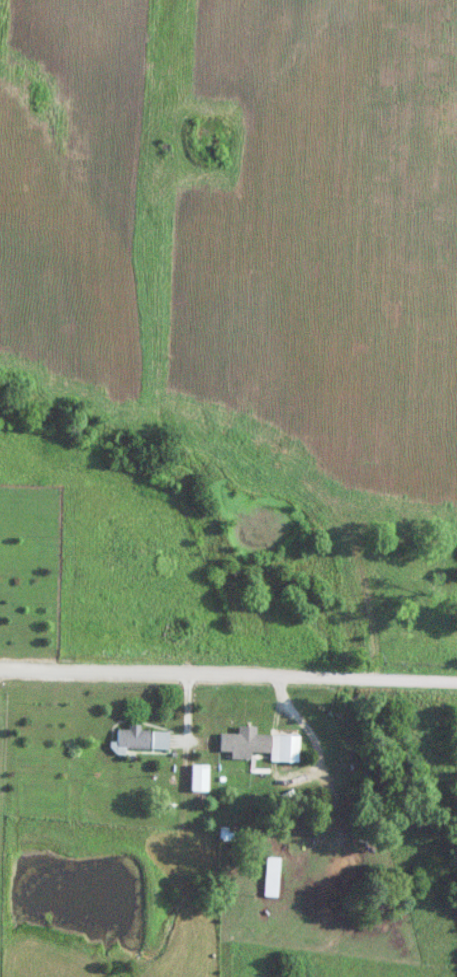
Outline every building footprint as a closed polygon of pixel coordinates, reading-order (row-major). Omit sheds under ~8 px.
[(259,734),(260,726),(241,725),(241,732),(223,732),(222,752),(233,752),(233,758),(255,759),(255,752),(272,752),(272,760),(301,761),(302,735),(259,734)] [(129,748),(172,749),(172,729),(119,727),(119,741),(113,741),(113,754),(129,755),(129,748)] [(212,764),(194,764),(194,790),(211,791),(212,764)] [(282,857),(268,857),(267,896),(281,897),(282,857)]
